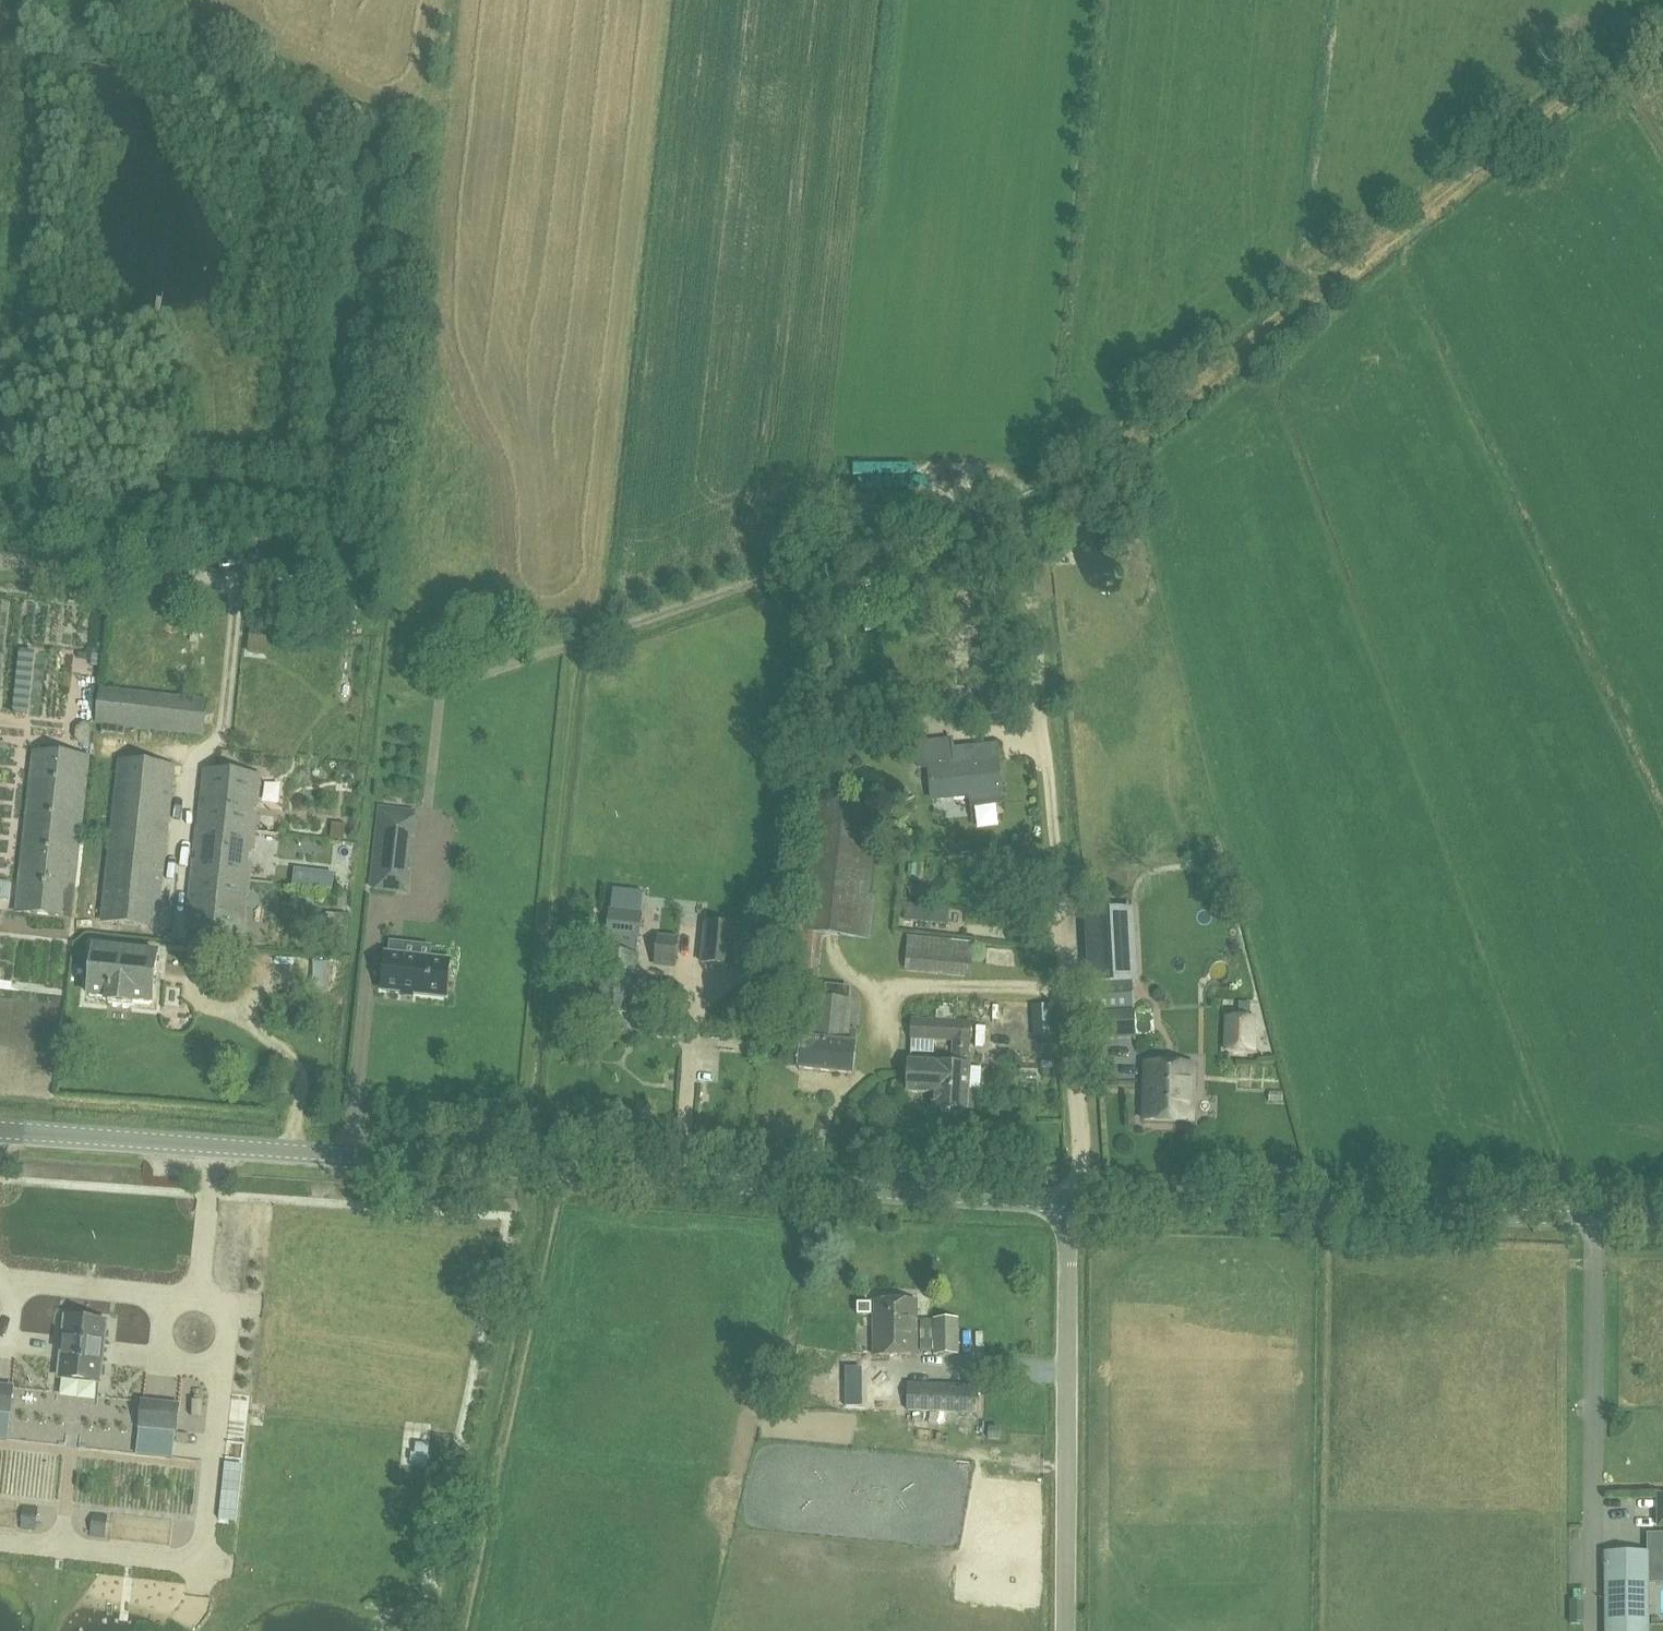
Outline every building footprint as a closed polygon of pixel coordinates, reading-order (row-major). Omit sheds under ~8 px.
[(202,736),(206,700),(102,688),(98,724),(202,736)] [(90,745),(93,723),(82,722),(75,727),(74,737),(80,744),(90,745)] [(960,748),(961,762),(954,762),(952,740),(916,742),(918,766),(930,765),(933,798),(971,795),(972,805),(1001,802),(997,759),(996,745),(960,748)] [(72,916),(90,758),(33,752),(15,909),(72,916)] [(158,925),(176,767),(118,760),(101,919),(158,925)] [(243,935),(261,776),(205,770),(187,929),(243,935)] [(809,798),(796,930),(782,929),(776,991),(817,994),(823,932),(870,937),(875,895),(870,895),(879,805),(809,798)] [(380,815),(372,886),(405,890),(413,819),(380,815)] [(334,874),(296,870),(294,886),(332,890),(334,874)] [(636,974),(642,912),(610,909),(601,1008),(605,1008),(607,1010),(614,1011),(616,1009),(629,1011),(631,988),(636,988),(637,974),(636,974)] [(1132,911),(1087,913),(1089,948),(1090,981),(1136,979),(1132,911)] [(350,916),(345,915),(337,914),(329,913),(326,938),(335,939),(333,951),(341,952),(346,953),(350,916)] [(755,926),(704,922),(700,965),(752,969),(755,926)] [(654,935),(653,964),(674,965),(676,936),(654,935)] [(969,975),(973,941),(909,935),(905,968),(969,975)] [(109,997),(109,1001),(133,1003),(133,1000),(152,1002),(157,952),(94,946),(89,995),(109,997)] [(446,997),(450,961),(387,954),(382,990),(446,997)] [(324,959),(298,956),(295,983),(321,986),(324,959)] [(1008,1013),(1020,1014),(1022,991),(1009,990),(1008,1013)] [(853,1072),(857,1029),(849,1028),(852,1001),(814,997),(809,1041),(802,1040),(799,1066),(853,1072)] [(1099,1040),(1137,1037),(1134,1008),(1096,1009),(1099,1040)] [(1256,1054),(1258,1017),(1226,1015),(1223,1052),(1256,1054)] [(966,1109),(970,1021),(912,1018),(911,1038),(953,1040),(952,1063),(909,1060),(908,1091),(935,1093),(935,1108),(966,1109)] [(1194,1064),(1146,1063),(1144,1120),(1192,1121),(1194,1064)] [(874,1353),(917,1352),(916,1299),(873,1300),(874,1353)] [(107,1323),(65,1318),(59,1377),(100,1381),(107,1323)] [(933,1354),(959,1354),(958,1318),(933,1318),(933,1354)] [(846,1381),(861,1381),(861,1368),(846,1368),(846,1381)] [(907,1412),(978,1414),(979,1385),(908,1383),(907,1412)] [(13,1387),(0,1386),(0,1412),(10,1413),(13,1387)] [(179,1405),(143,1402),(140,1428),(176,1431),(179,1405)] [(1000,1437),(1001,1426),(990,1426),(989,1436),(1000,1437)] [(23,1506),(21,1529),(35,1530),(38,1507),(23,1506)] [(91,1536),(105,1538),(107,1515),(93,1513),(91,1536)] [(1649,1582),(1662,1582),(1662,1534),(1649,1534),(1649,1551),(1649,1582)] [(1649,1551),(1604,1552),(1605,1630),(1650,1630),(1649,1582),(1649,1551)]
